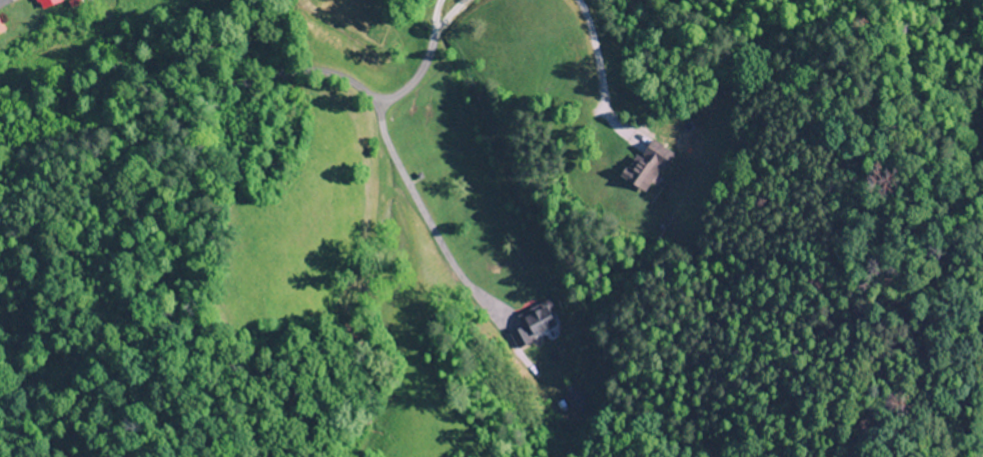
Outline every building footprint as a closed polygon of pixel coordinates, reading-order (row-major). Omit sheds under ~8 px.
[(38,10),(60,2),(60,0),(34,0),(38,10)] [(673,156),(649,138),(621,177),(644,194),(673,156)] [(514,315),(520,329),(512,332),(517,345),(556,330),(546,303),(514,315)]
